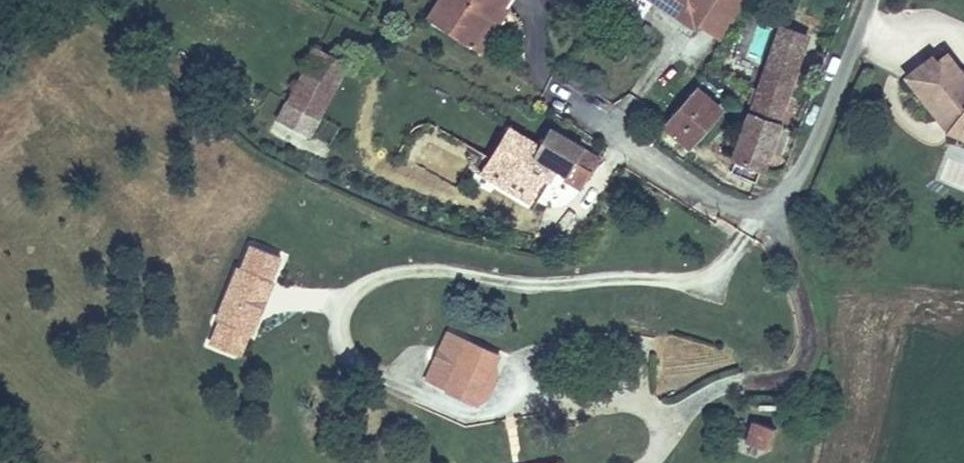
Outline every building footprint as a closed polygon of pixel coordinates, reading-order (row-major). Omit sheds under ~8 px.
[(463,52),(489,11),(498,17),(509,0),(437,0),(422,24),(463,52)] [(700,30),(719,0),(653,0),(700,30)] [(489,11),(463,52),(477,62),(502,21),(498,17),(489,11)] [(740,60),(757,65),(766,34),(748,28),(740,60)] [(311,50),(284,104),(315,120),(342,66),(311,50)] [(908,79),(952,133),(963,137),(963,74),(959,68),(945,50),(908,79)] [(780,93),(757,85),(731,178),(754,186),(780,93)] [(691,101),(665,133),(691,153),(717,122),(691,101)] [(581,148),(548,128),(538,146),(507,128),(490,158),(538,186),(552,162),(567,171),(561,182),(579,193),(592,171),(574,160),(581,148)] [(592,171),(599,158),(581,148),(574,160),(592,171)] [(238,265),(215,319),(254,335),(276,281),(273,280),(282,257),(252,245),(243,267),(238,265)] [(463,384),(482,392),(499,351),(469,338),(447,391),(458,395),(463,384)] [(463,384),(458,395),(477,404),(482,392),(463,384)] [(776,428),(753,421),(746,443),(769,450),(776,428)]
